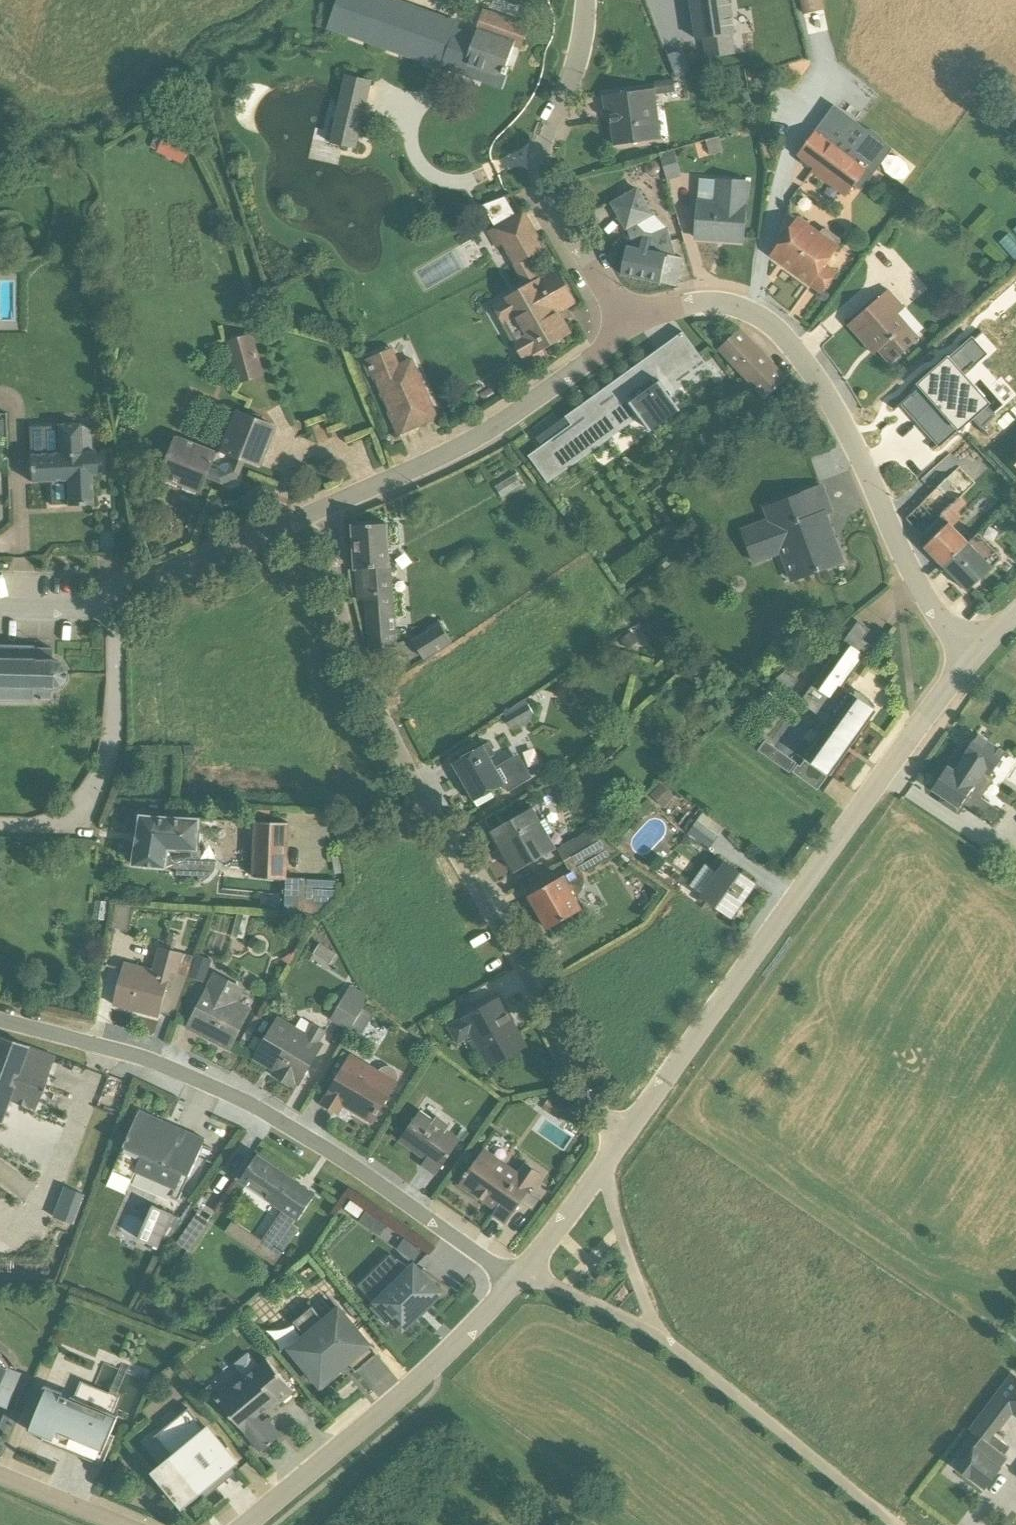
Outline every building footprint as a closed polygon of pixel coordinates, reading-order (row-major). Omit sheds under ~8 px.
[(444,71),(460,23),(396,0),(337,0),(327,30),(444,71)] [(734,35),(729,0),(691,0),(697,41),(734,35)] [(803,14),(823,10),(821,0),(800,0),(803,14)] [(675,52),(679,77),(701,73),(697,48),(675,52)] [(346,75),(331,143),(357,149),(373,82),(346,75)] [(674,80),(654,81),(655,89),(602,96),(604,112),(609,112),(613,146),(662,139),(656,96),(676,93),(674,80)] [(855,186),(861,190),(891,149),(882,143),(882,139),(872,131),(867,131),(833,107),(797,156),(813,169),(811,172),(846,199),(855,186)] [(194,139),(158,125),(149,149),(185,163),(194,139)] [(706,142),(710,157),(723,153),(718,138),(706,142)] [(667,181),(682,177),(674,150),(660,155),(667,181)] [(694,241),(744,244),(749,182),(700,179),(694,241)] [(655,216),(646,201),(639,188),(612,204),(626,228),(627,229),(633,248),(627,247),(621,275),(677,287),(684,259),(677,257),(668,230),(655,216)] [(537,238),(524,213),(516,217),(512,210),(505,198),(484,207),(496,228),(487,234),(497,250),(502,247),(524,284),(497,301),(499,306),(499,311),(500,315),(504,319),(508,321),(513,326),(519,336),(509,342),(523,366),(544,354),(542,351),(571,335),(563,323),(557,313),(575,303),(557,271),(540,280),(527,258),(542,249),(537,238)] [(821,293),(835,273),(825,265),(840,243),(840,239),(826,229),(823,230),(820,235),(798,219),(772,256),(821,293)] [(846,326),(873,356),(878,352),(890,365),(920,339),(898,313),(904,308),(889,290),(846,326)] [(786,381),(739,330),(718,350),(765,401),(786,381)] [(531,460),(548,484),(640,417),(651,432),(681,410),(670,396),(709,368),(699,354),(683,333),(657,351),(606,388),(559,421),(536,438),(542,446),(528,456),(531,460)] [(266,377),(254,334),(225,342),(237,385),(266,377)] [(423,424),(422,420),(436,414),(412,360),(400,365),(393,350),(366,362),(366,364),(364,365),(369,378),(373,376),(398,435),(423,424)] [(932,385),(905,409),(939,447),(965,422),(932,385)] [(163,468),(158,477),(165,480),(164,482),(177,487),(178,485),(183,487),(183,489),(183,490),(196,495),(197,493),(202,495),(208,479),(227,486),(238,481),(246,463),(262,469),(278,428),(267,422),(263,418),(258,414),(253,413),(246,414),(237,411),(221,452),(218,453),(178,437),(174,446),(170,445),(166,445),(162,447),(159,451),(157,455),(157,459),(159,463),(163,468)] [(77,423),(54,424),(55,452),(27,454),(28,481),(28,482),(64,481),(65,506),(89,505),(88,475),(94,475),(93,451),(89,451),(88,428),(78,428),(77,423)] [(962,498),(976,484),(959,467),(906,519),(929,543),(924,547),(943,567),(944,567),(969,543),(953,525),(963,516),(958,511),(966,503),(962,498)] [(516,475),(495,487),(502,498),(523,486),(516,475)] [(766,519),(740,529),(754,565),(754,566),(780,555),(791,584),(846,562),(829,515),(834,512),(823,482),(763,507),(766,519)] [(387,524),(353,526),(356,569),(357,569),(359,600),(366,600),(370,649),(398,647),(387,524)] [(1000,557),(978,534),(944,567),(967,592),(969,590),(1000,560),(1000,557)] [(871,630),(859,620),(800,702),(819,716),(825,708),(834,715),(804,758),(831,776),(869,722),(867,720),(876,706),(870,698),(861,693),(852,691),(849,694),(842,690),(873,646),(864,640),(871,630)] [(424,660),(452,643),(440,624),(412,641),(424,660)] [(29,702),(29,700),(47,701),(48,689),(50,689),(50,688),(54,687),(57,687),(59,684),(58,684),(60,681),(61,681),(62,679),(63,677),(61,676),(62,672),(63,670),(61,668),(60,668),(58,665),(59,664),(57,662),(55,661),(54,662),(50,661),(50,660),(48,659),(49,648),(31,648),(31,647),(0,646),(0,701),(29,702)] [(774,681),(789,693),(799,680),(787,671),(774,681)] [(504,713),(513,729),(520,725),(521,727),(531,720),(533,713),(526,700),(504,713)] [(990,775),(1004,754),(977,735),(962,756),(965,759),(956,773),(947,767),(939,779),(936,778),(930,787),(944,796),(941,801),(958,812),(961,808),(959,806),(962,803),(991,822),(998,812),(980,799),(994,778),(990,775)] [(797,763),(765,740),(758,750),(790,773),(797,763)] [(489,742),(451,763),(477,807),(493,797),(491,792),(504,785),(508,791),(531,778),(518,754),(496,767),(491,757),(496,754),(489,742)] [(818,790),(828,777),(805,760),(800,767),(798,765),(793,772),(818,790)] [(674,796),(661,784),(650,795),(664,807),(674,796)] [(534,808),(490,831),(513,873),(557,848),(550,835),(554,832),(546,819),(541,821),(534,808)] [(691,818),(684,828),(689,834),(710,849),(724,828),(703,813),(697,822),(691,818)] [(177,875),(200,876),(199,882),(210,878),(214,874),(217,869),(217,859),(200,858),(203,820),(142,817),(135,866),(177,869),(177,875)] [(290,823),(255,822),(253,878),(286,880),(285,913),(321,914),(336,896),(336,880),(288,878),(290,823)] [(600,841),(594,829),(557,848),(565,862),(600,841)] [(584,872),(619,852),(602,840),(565,862),(571,872),(528,896),(548,929),(583,910),(575,897),(580,893),(583,889),(585,881),(584,872)] [(718,858),(711,867),(705,863),(690,886),(702,894),(701,895),(731,916),(755,883),(718,858)] [(128,930),(132,907),(116,905),(113,927),(113,928),(128,930)] [(251,916),(239,912),(232,935),(244,939),(251,916)] [(174,1016),(191,956),(160,947),(153,971),(125,963),(113,1005),(158,1017),(160,1017),(161,1013),(173,1016),(174,1016)] [(185,1029),(231,1052),(253,1008),(251,1007),(255,999),(244,993),(246,988),(216,973),(185,1029)] [(385,1017),(363,1007),(370,992),(349,982),(333,1017),(373,1035),(379,1022),(382,1023),(385,1017)] [(478,1008),(447,1026),(457,1044),(471,1036),(489,1067),(524,1047),(510,1023),(512,1022),(499,998),(496,1000),(494,995),(476,1005),(478,1008)] [(250,1042),(262,1019),(256,1016),(243,1038),(250,1042)] [(253,1059),(272,1070),(271,1074),(294,1088),(297,1085),(299,1086),(324,1043),(321,1041),(327,1031),(314,1024),(308,1033),(279,1016),(253,1059)] [(254,1051),(269,1023),(265,1021),(249,1048),(250,1049),(254,1051)] [(0,1037),(0,1118),(7,1101),(33,1109),(52,1056),(0,1037)] [(343,1066),(320,1103),(339,1115),(344,1107),(372,1124),(398,1081),(397,1080),(398,1076),(397,1073),(396,1070),(394,1068),(390,1066),(385,1066),(382,1068),(380,1070),(351,1054),(350,1055),(344,1052),(338,1062),(343,1066)] [(140,1110),(107,1186),(125,1194),(132,1179),(133,1180),(136,1173),(175,1190),(172,1197),(179,1200),(206,1139),(140,1110)] [(421,1166),(435,1176),(461,1139),(448,1130),(451,1126),(437,1116),(435,1119),(420,1111),(398,1141),(425,1160),(421,1166)] [(484,1149),(460,1184),(496,1209),(496,1210),(493,1214),(506,1223),(540,1174),(526,1163),(518,1174),(484,1149)] [(296,1180),(258,1154),(240,1181),(283,1211),(263,1241),(234,1221),(227,1232),(275,1264),(300,1228),(294,1223),(296,1219),(300,1221),(313,1199),(292,1185),(294,1181),(296,1180)] [(153,1206),(139,1240),(159,1248),(164,1237),(170,1240),(180,1218),(153,1206)] [(366,1211),(358,1222),(380,1237),(388,1226),(366,1211)] [(213,1222),(198,1213),(178,1242),(193,1252),(213,1222)] [(396,1260),(390,1254),(359,1285),(376,1302),(371,1308),(386,1324),(392,1318),(403,1329),(432,1301),(429,1297),(440,1285),(424,1268),(421,1271),(415,1265),(409,1269),(398,1259),(396,1260)] [(614,1273),(607,1266),(601,1273),(597,1277),(605,1283),(614,1273)] [(378,1353),(339,1306),(323,1319),(313,1306),(294,1322),(305,1334),(289,1347),(323,1388),(342,1373),(339,1370),(348,1362),(356,1371),(378,1353)] [(261,1451),(282,1435),(267,1417),(263,1421),(258,1415),(270,1406),(273,1409),(295,1391),(267,1358),(260,1363),(248,1352),(235,1363),(245,1375),(232,1387),(228,1385),(215,1396),(261,1451)] [(8,1408),(15,1390),(21,1374),(8,1369),(10,1367),(8,1363),(5,1359),(1,1355),(0,1355),(0,1405),(8,1408)] [(957,1467),(985,1488),(1008,1457),(1004,1454),(1010,1446),(997,1435),(1014,1412),(1015,1413),(1015,1378),(1012,1375),(971,1429),(980,1438),(957,1467)] [(45,1385),(28,1429),(39,1434),(38,1436),(105,1463),(116,1435),(111,1433),(119,1415),(113,1413),(120,1396),(82,1381),(75,1397),(45,1385)] [(205,1427),(189,1408),(155,1436),(171,1456),(153,1471),(184,1508),(202,1493),(206,1497),(240,1469),(236,1465),(240,1462),(209,1424),(205,1427)]
